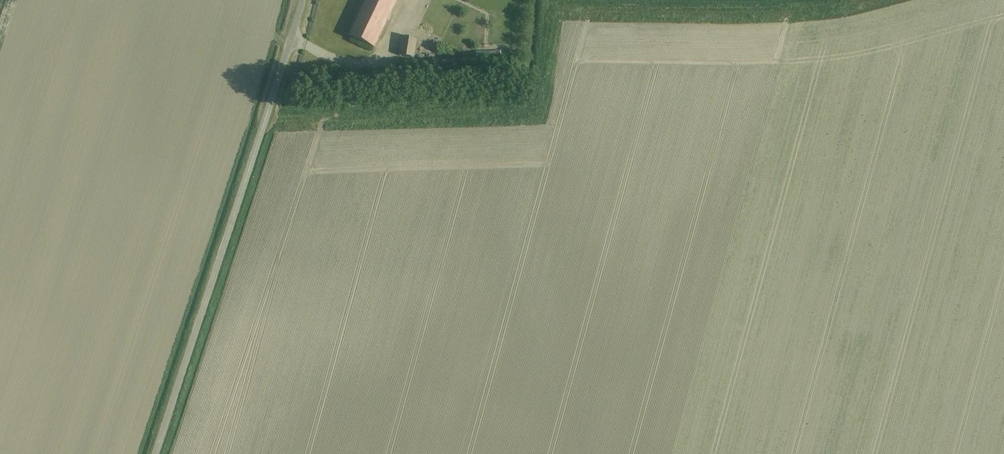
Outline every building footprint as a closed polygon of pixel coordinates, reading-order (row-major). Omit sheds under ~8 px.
[(350,36),(374,48),(397,0),(367,0),(350,36)] [(413,58),(416,39),(403,37),(400,56),(413,58)]
